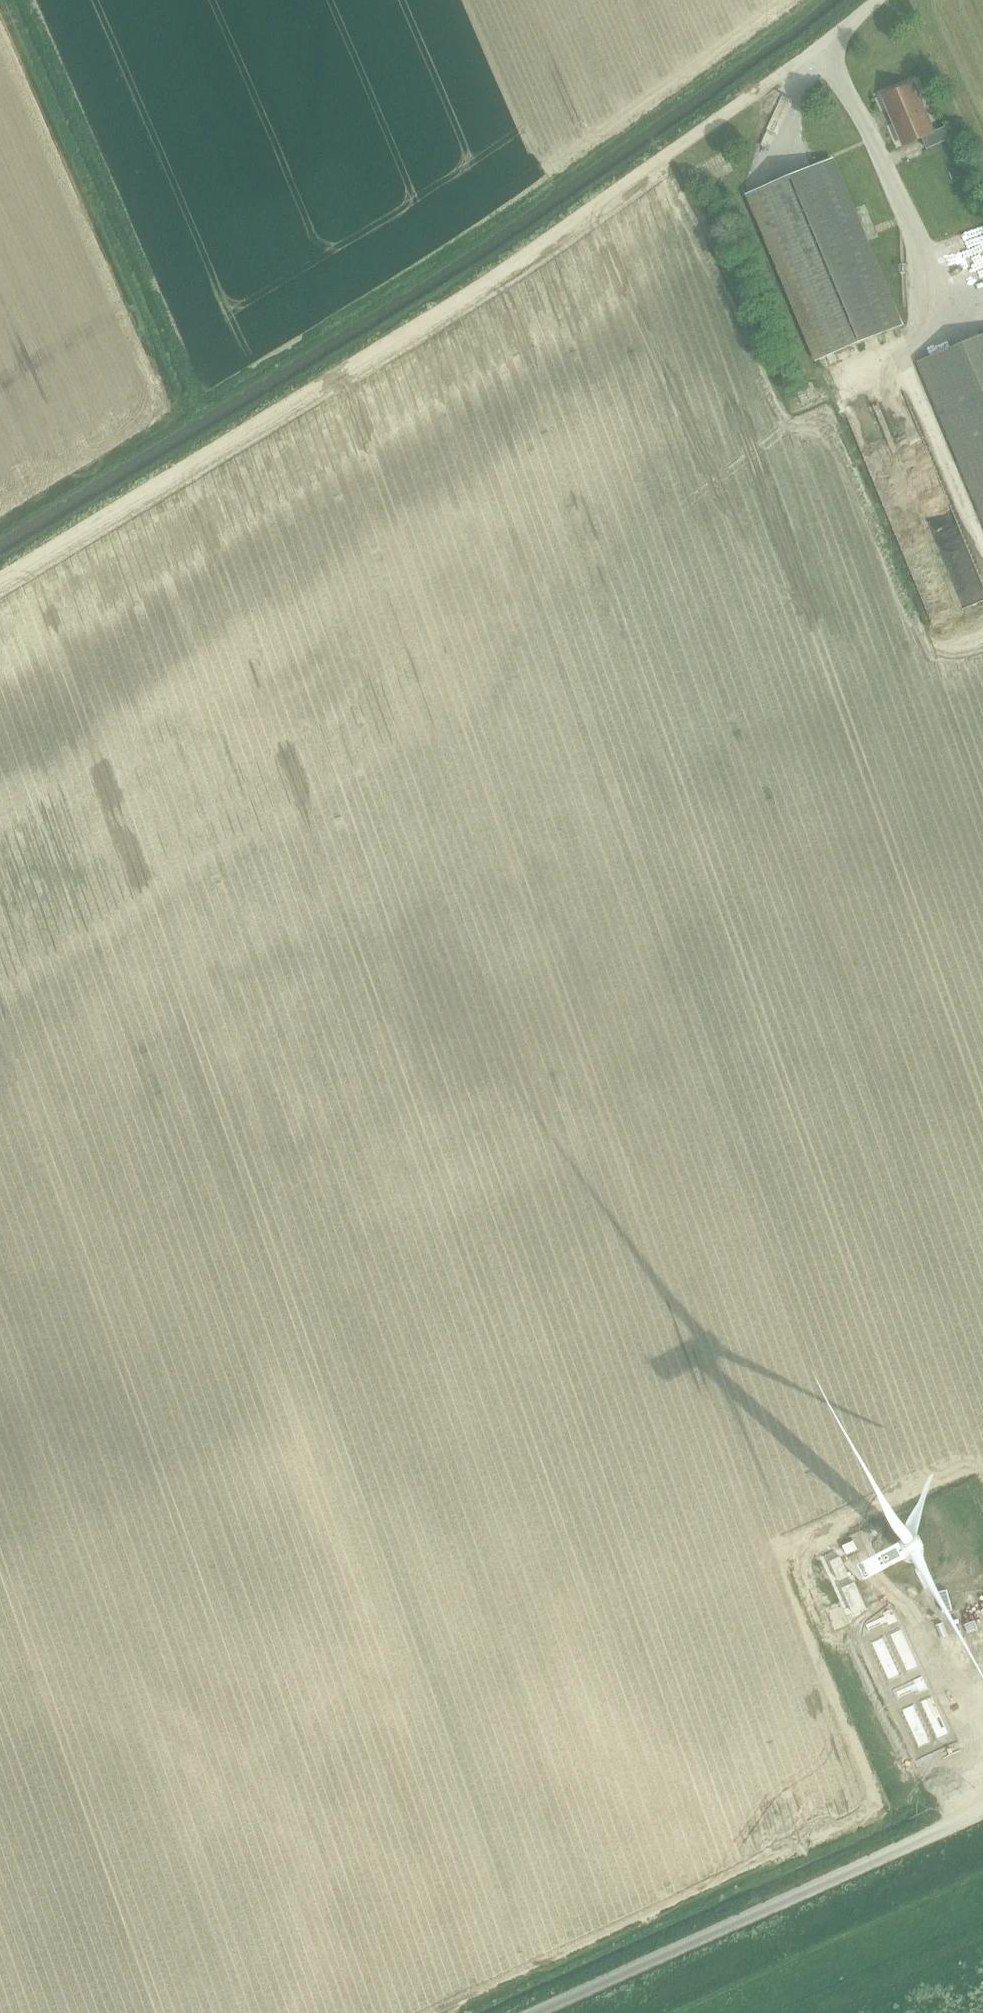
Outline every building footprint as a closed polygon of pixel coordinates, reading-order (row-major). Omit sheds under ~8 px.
[(927,149),(950,139),(945,127),(934,132),(914,85),(883,97),(904,145),(922,138),(927,149)] [(748,195),(816,360),(901,325),(833,160),(812,169),(748,195)] [(918,363),(982,520),(982,336),(918,363)] [(901,1549),(901,1554),(903,1558),(906,1561),(911,1563),(915,1563),(919,1561),(923,1557),(924,1553),(924,1548),(922,1544),(919,1541),(914,1540),(910,1540),(905,1542),(902,1545),(901,1549)] [(869,1631),(883,1625),(881,1619),(867,1625),(869,1631)] [(890,1637),(908,1677),(919,1672),(901,1632),(890,1637)] [(872,1645),(889,1685),(900,1681),(883,1640),(872,1645)] [(900,1698),(914,1692),(912,1686),(898,1692),(900,1698)] [(921,1704),(939,1744),(950,1739),(932,1699),(921,1704)] [(902,1712),(920,1752),(931,1748),(914,1707),(902,1712)]
